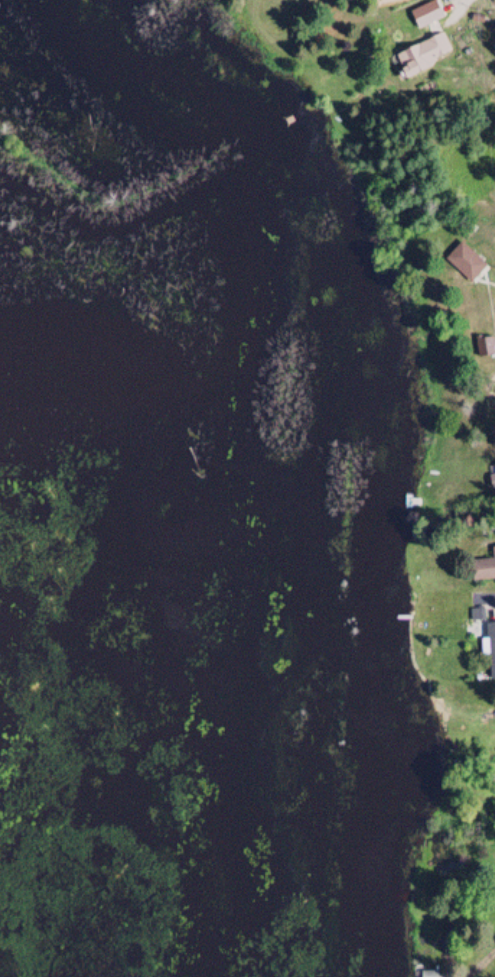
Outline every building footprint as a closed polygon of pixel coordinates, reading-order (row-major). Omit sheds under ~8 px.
[(364,0),(339,0),(348,12),(364,0)] [(453,57),(443,35),(393,58),(403,80),(453,57)] [(445,261),(471,285),(487,268),(461,244),(445,261)] [(479,360),(494,358),(494,354),(493,340),(476,342),(479,360)] [(492,550),(493,562),(471,563),(472,583),(494,582),(494,550),(492,550)]
